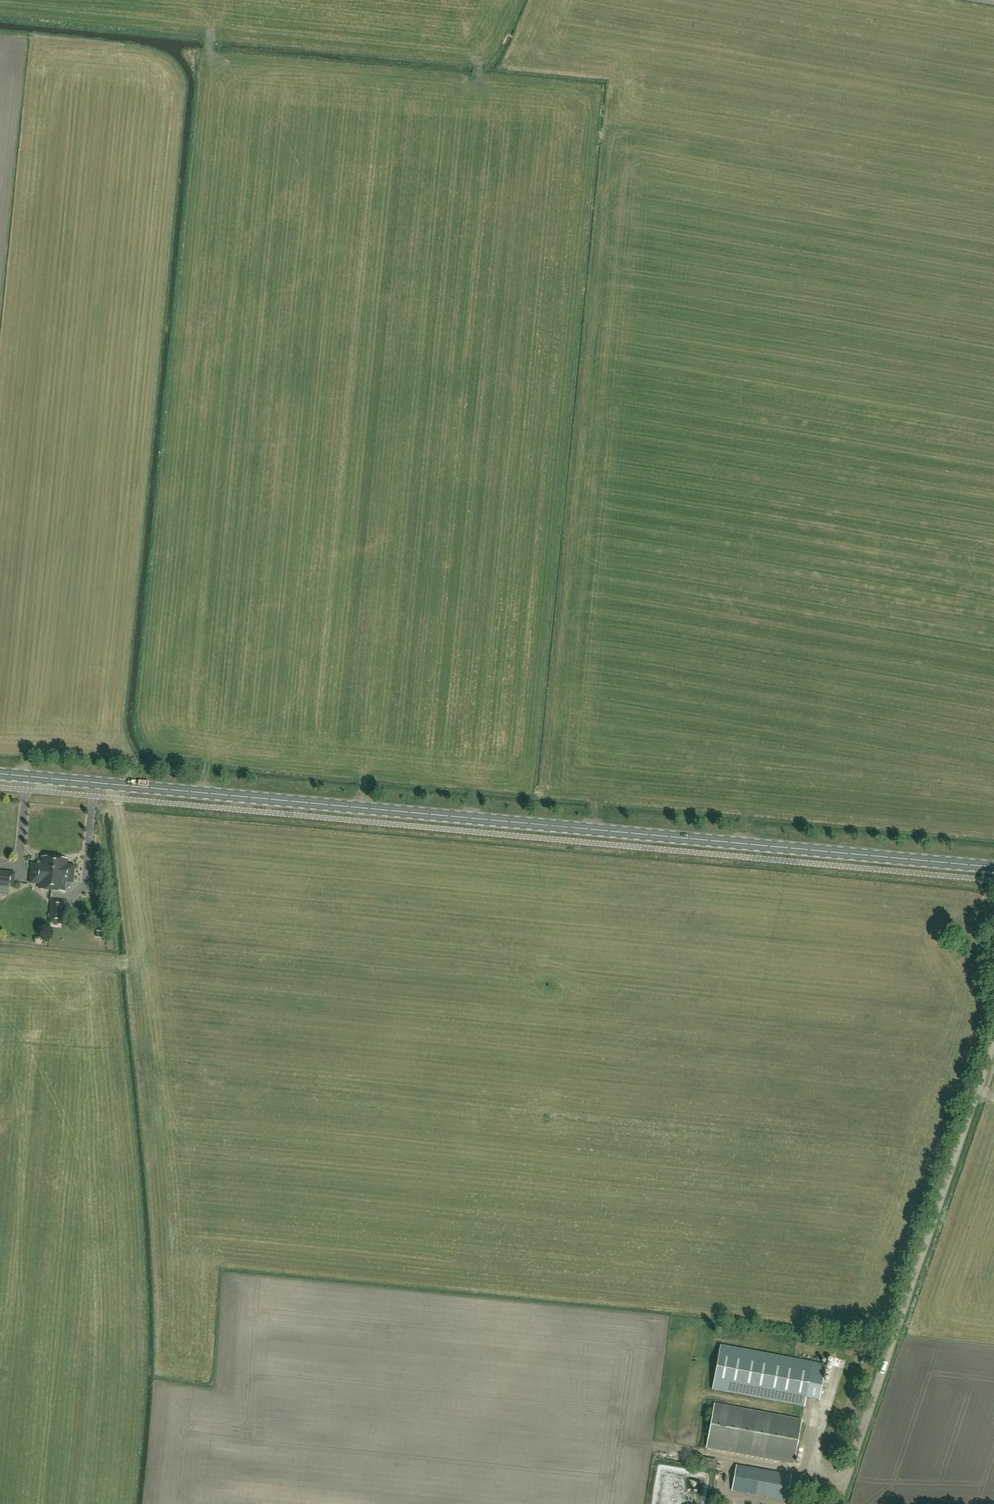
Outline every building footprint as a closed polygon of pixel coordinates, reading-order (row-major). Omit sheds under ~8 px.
[(50,890),(51,876),(55,876),(56,860),(43,858),(42,866),(32,865),(30,885),(40,886),(40,889),(50,890)] [(66,861),(56,860),(55,876),(51,876),(50,890),(63,892),(64,881),(72,882),(74,867),(66,866),(66,861)] [(0,872),(0,886),(13,887),(14,874),(0,872)] [(60,924),(62,910),(63,900),(53,899),(50,923),(60,924)] [(804,1407),(806,1399),(819,1401),(826,1366),(720,1346),(712,1389),(804,1407)] [(782,1464),(784,1464),(785,1463),(793,1464),(801,1421),(714,1404),(706,1448),(782,1462),(782,1464)] [(786,1501),(791,1476),(736,1466),(732,1490),(786,1501)] [(700,1478),(666,1476),(664,1503),(698,1503),(700,1478)]
